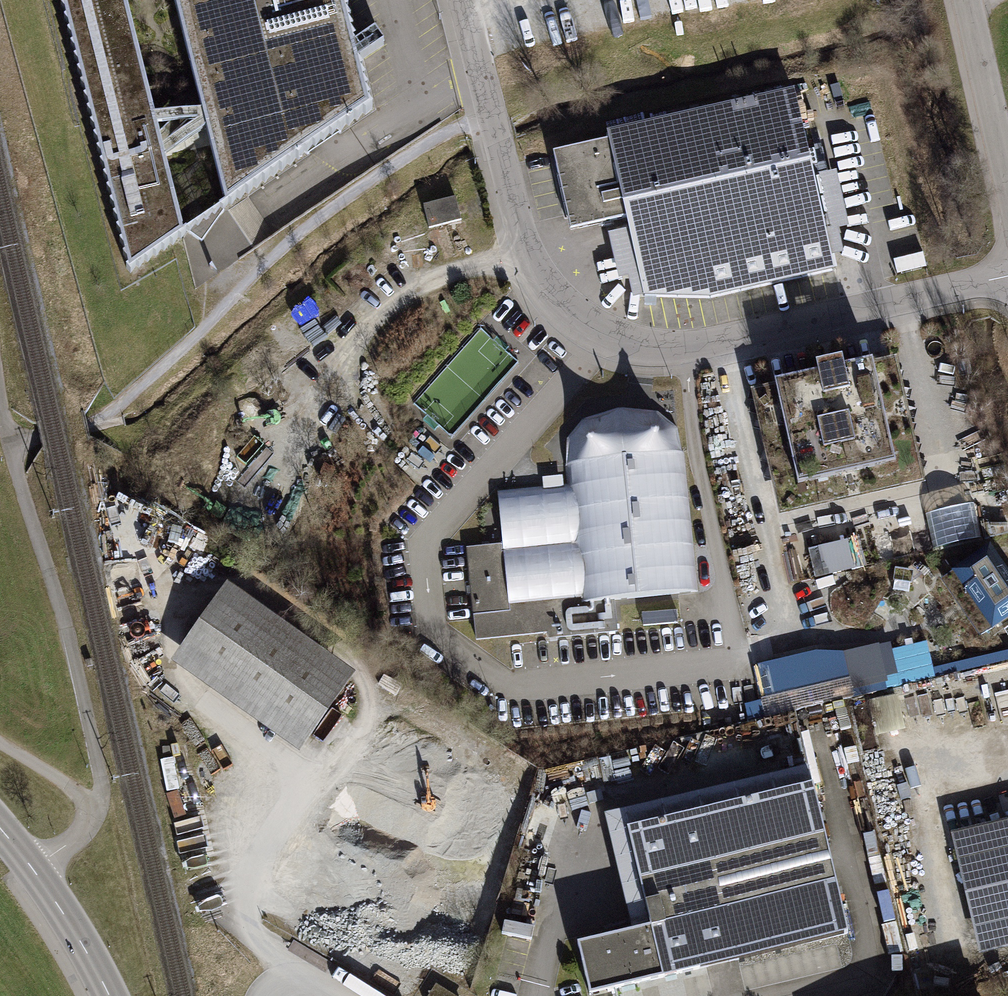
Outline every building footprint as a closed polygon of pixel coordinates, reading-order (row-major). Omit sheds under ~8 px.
[(127,272),(368,111),(341,0),(60,0),(127,272)] [(602,142),(546,153),(566,233),(617,222),(619,233),(604,236),(623,301),(709,301),(831,274),(786,90),(601,132),(602,142)] [(423,205),(431,230),(464,220),(456,195),(423,205)] [(817,374),(749,390),(779,515),(924,481),(895,356),(843,368),(841,359),(826,362),(815,365),(817,374)] [(567,492),(496,495),(498,543),(463,550),(474,646),(542,641),(562,606),(698,595),(687,454),(674,443),(672,429),(655,415),(615,411),(582,421),(562,439),(567,492)] [(976,512),(930,515),(932,549),(979,546),(976,512)] [(810,552),(816,580),(856,571),(850,543),(810,552)] [(940,578),(960,607),(979,636),(1007,617),(1007,570),(990,544),(940,578)] [(855,575),(819,592),(813,607),(816,620),(830,631),(849,635),(863,629),(887,589),(880,573),(855,575)] [(344,673),(217,585),(168,660),(293,750),(344,673)] [(646,629),(678,623),(676,608),(643,613),(646,629)] [(816,651),(756,666),(764,699),(848,678),(842,653),(816,651)] [(872,705),(877,738),(905,733),(899,701),(872,705)] [(598,817),(625,925),(566,939),(580,995),(837,933),(797,768),(598,817)] [(944,833),(971,951),(1007,942),(1007,818),(944,833)] [(437,984),(430,995),(456,995),(437,984)]
